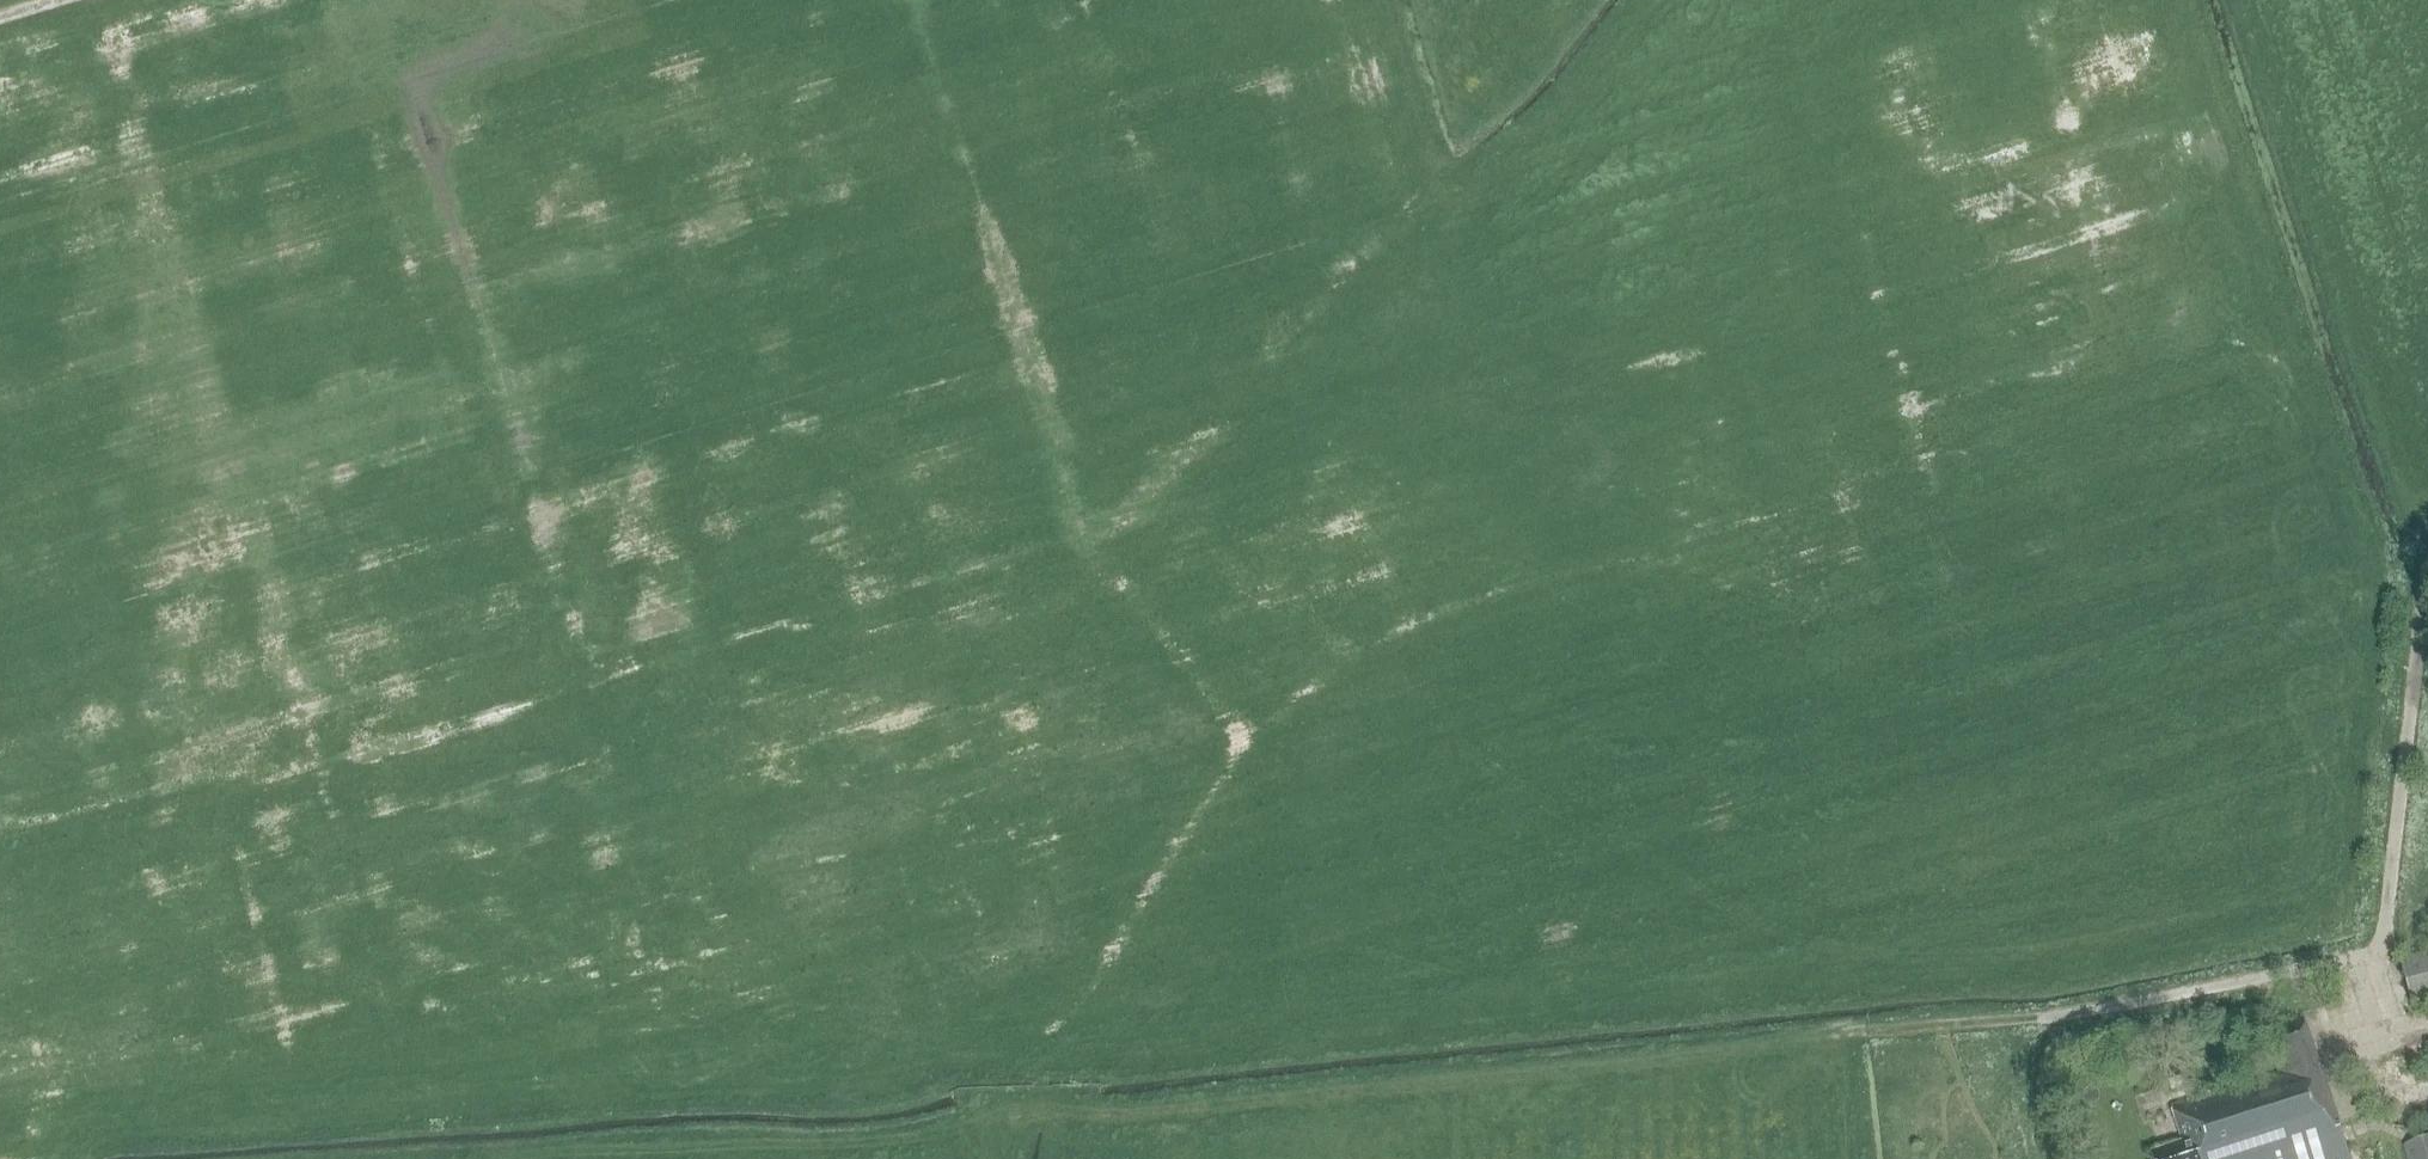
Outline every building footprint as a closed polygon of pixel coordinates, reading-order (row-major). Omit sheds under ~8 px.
[(2403,975),(2411,1009),(2427,1004),(2427,967),(2403,975)] [(2348,1155),(2304,1021),(2265,1033),(2278,1073),(2174,1107),(2186,1143),(2149,1155),(2150,1158),(2349,1158),(2348,1155)] [(2403,1148),(2406,1158),(2427,1158),(2427,1140),(2403,1148)]
